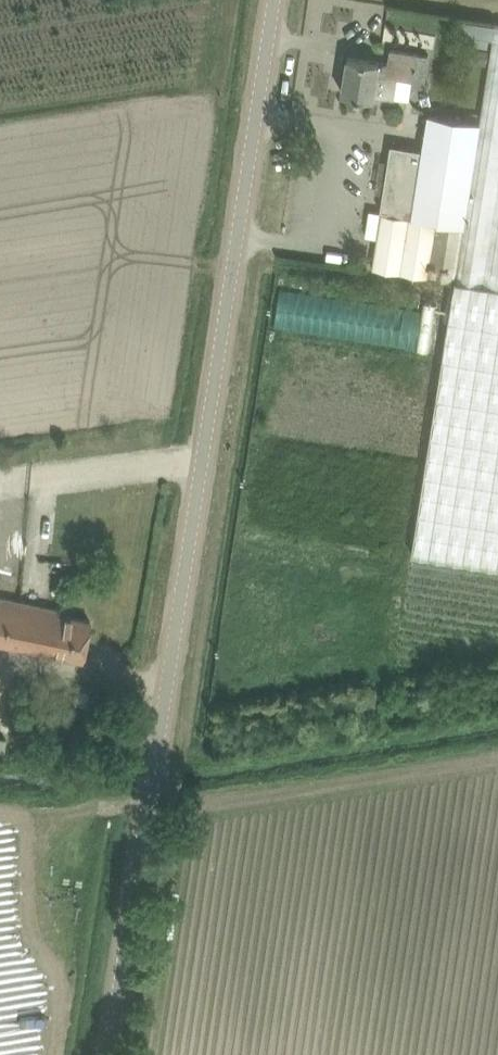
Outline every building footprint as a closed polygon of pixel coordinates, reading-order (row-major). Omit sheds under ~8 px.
[(424,150),(421,150),(421,148),(403,145),(401,153),(389,152),(380,210),(382,210),(373,267),(455,280),(413,552),(497,566),(497,20),(496,23),(494,37),(481,121),(430,113),(424,150)] [(416,80),(420,52),(391,48),(389,62),(381,61),(381,60),(349,55),(343,92),(375,97),(375,94),(395,97),(398,77),(416,80)] [(473,61),(488,63),(490,50),(475,48),(473,61)] [(280,286),(274,325),(416,345),(422,306),(280,286)] [(47,606),(0,596),(0,642),(83,658),(91,619),(57,612),(58,608),(47,606)]
